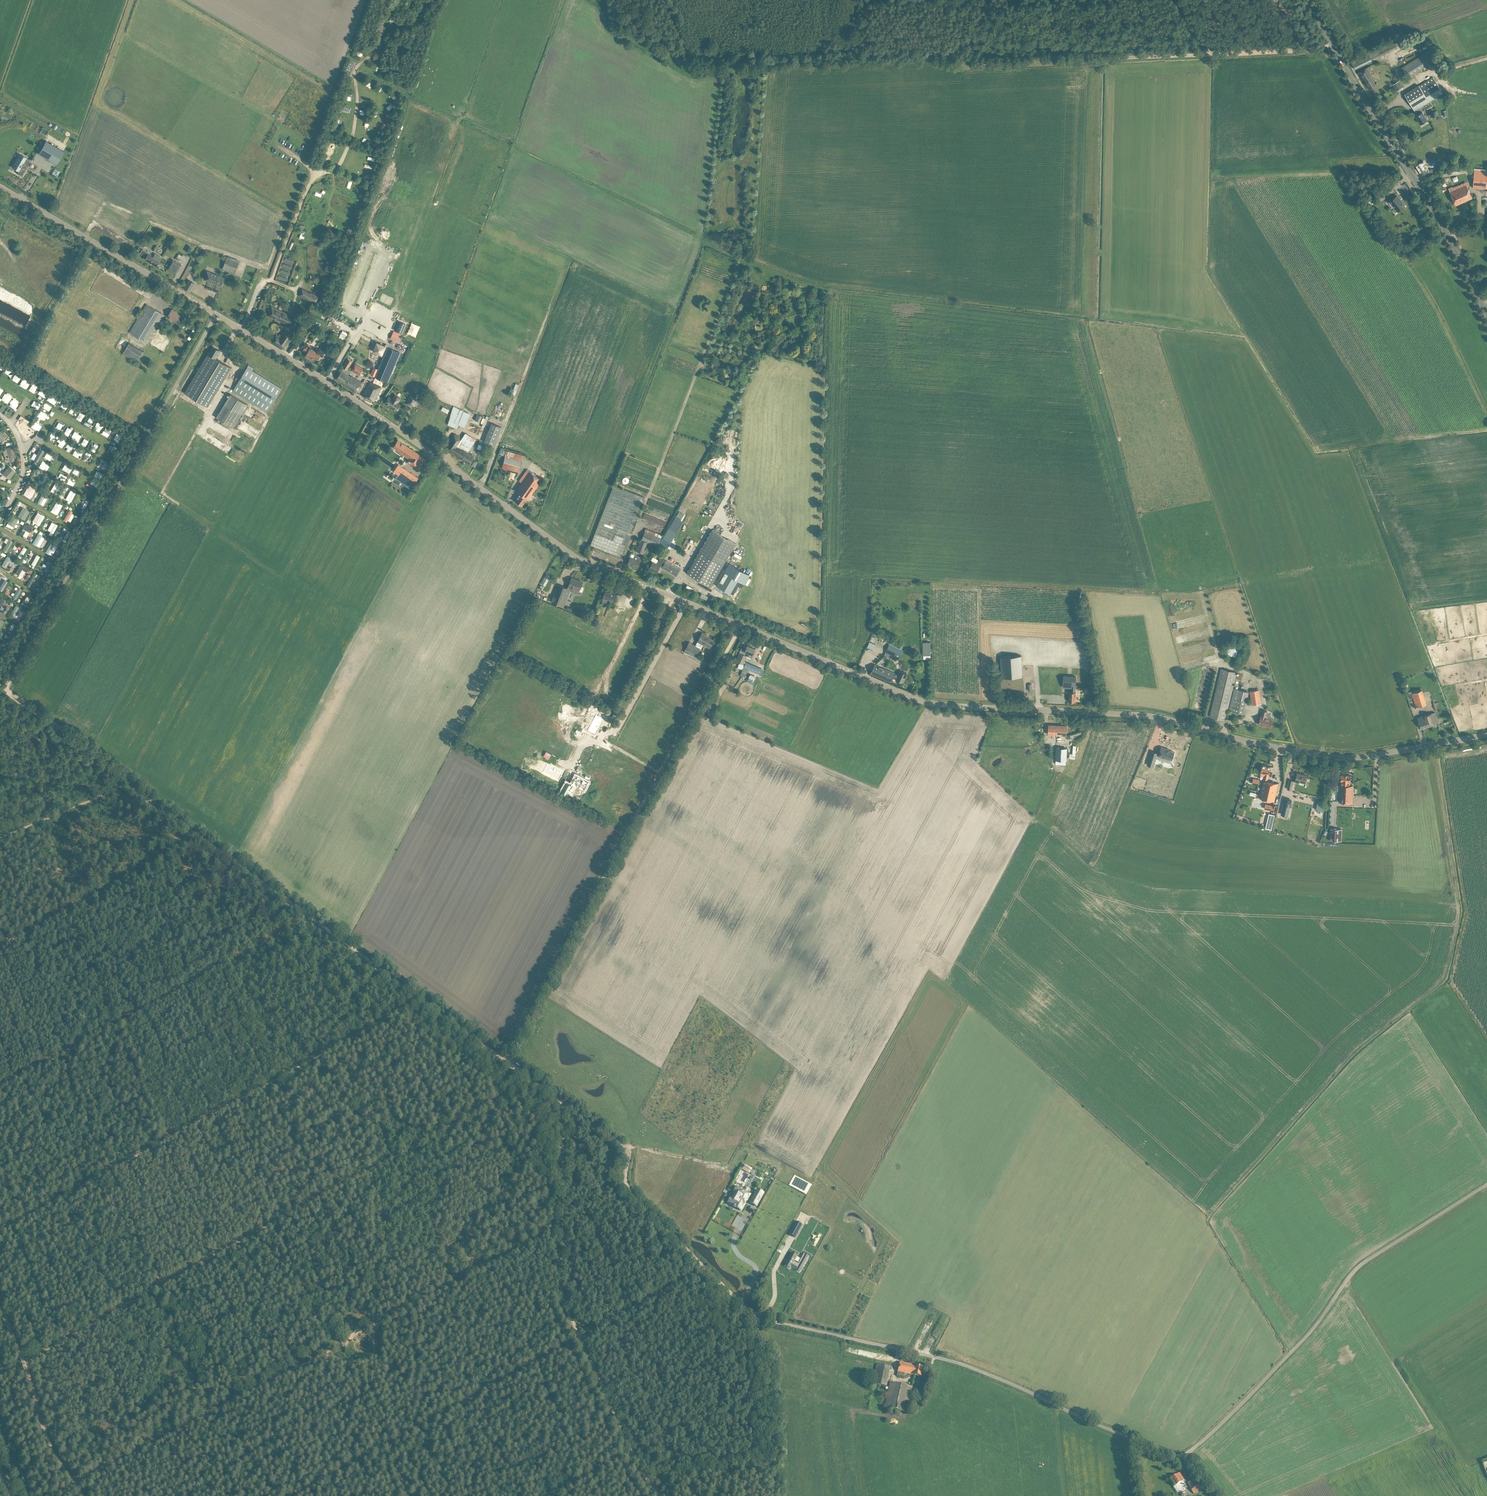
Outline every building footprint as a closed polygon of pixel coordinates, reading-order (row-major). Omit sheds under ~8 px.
[(1430,49),(1420,55),(1426,65),(1437,59),(1430,49)] [(1372,60),(1371,59),(1368,52),(1351,61),(1355,69),(1372,60)] [(1426,65),(1420,55),(1401,67),(1407,77),(1426,65)] [(355,64),(350,62),(346,73),(351,75),(355,64)] [(1369,65),(1363,69),(1359,72),(1370,89),(1377,84),(1370,72),(1372,70),(1369,65)] [(1409,91),(1405,94),(1415,110),(1416,110),(1419,107),(1422,112),(1432,105),(1429,101),(1443,92),(1434,79),(1433,77),(1420,85),(1419,85),(1409,91)] [(1418,114),(1416,116),(1421,123),(1425,121),(1427,120),(1422,112),(1419,107),(1416,110),(1418,113),(1417,113),(1418,114)] [(46,141),(39,154),(56,164),(64,151),(46,141)] [(23,170),(26,165),(28,166),(30,162),(29,161),(30,159),(22,155),(19,153),(12,166),(14,168),(19,170),(17,173),(22,176),(25,171),(23,170)] [(1429,175),(1433,172),(1432,168),(1429,170),(1423,160),(1416,165),(1422,175),(1427,172),(1429,175)] [(1474,170),(1481,171),(1481,175),(1474,175),(1473,187),(1486,188),(1486,178),(1486,171),(1474,170)] [(1467,185),(1455,190),(1450,192),(1456,205),(1473,197),(1467,185)] [(1402,202),(1397,195),(1390,201),(1398,211),(1404,206),(1402,202)] [(148,252),(145,256),(147,257),(145,259),(157,266),(160,261),(162,258),(155,254),(153,257),(151,255),(151,254),(148,252)] [(227,256),(222,269),(235,274),(240,261),(227,256)] [(176,274),(182,265),(173,259),(167,268),(176,274)] [(206,273),(204,279),(222,286),(225,278),(207,271),(206,273)] [(299,296),(315,304),(318,296),(302,288),(299,296)] [(148,343),(162,319),(165,315),(147,304),(130,332),(148,343)] [(280,310),(272,306),(267,315),(278,321),(279,320),(287,324),(291,315),(281,311),(281,310),(280,309),(280,310)] [(177,322),(181,315),(175,312),(176,312),(172,309),(168,316),(177,322)] [(190,324),(185,321),(181,326),(187,329),(190,324)] [(405,324),(399,321),(395,330),(401,333),(405,324)] [(419,326),(412,323),(407,333),(415,337),(419,326)] [(303,335),(308,338),(311,332),(313,333),(315,330),(309,326),(303,335)] [(280,337),(276,334),(272,342),(282,348),(283,347),(285,349),(294,335),(285,329),(280,337)] [(374,367),(371,375),(387,382),(395,363),(400,352),(389,347),(389,346),(386,345),(386,347),(378,343),(375,351),(385,355),(381,366),(389,369),(387,373),(374,367)] [(143,352),(129,344),(123,354),(137,362),(143,352)] [(220,350),(213,346),(206,358),(205,358),(185,392),(208,406),(223,380),(231,367),(215,358),(220,350)] [(305,346),(303,350),(304,349),(308,352),(306,355),(312,359),(314,356),(318,359),(320,355),(316,352),(317,352),(310,348),(305,346)] [(343,366),(348,369),(353,361),(348,358),(343,366)] [(364,368),(356,363),(352,370),(360,375),(364,368)] [(267,412),(282,388),(247,367),(233,391),(267,412)] [(341,371),(339,374),(337,378),(346,384),(345,385),(355,392),(361,382),(352,376),(351,377),(341,371)] [(369,383),(363,396),(374,401),(381,387),(372,383),(372,385),(369,383)] [(231,394),(216,417),(233,427),(248,404),(231,394)] [(389,396),(385,402),(396,410),(401,404),(397,402),(400,398),(395,394),(392,398),(389,396)] [(410,394),(407,404),(413,406),(417,397),(410,394)] [(448,424),(457,428),(459,424),(465,427),(471,414),(454,406),(448,424)] [(501,427),(492,423),(484,442),(493,446),(501,427)] [(0,429),(0,439),(3,441),(8,435),(1,428),(0,429)] [(468,452),(469,451),(476,439),(466,432),(462,438),(456,435),(454,434),(445,448),(470,464),(474,456),(468,452)] [(398,439),(393,446),(400,451),(400,452),(409,458),(407,461),(418,468),(425,458),(398,439)] [(7,448),(9,458),(16,456),(13,446),(7,448)] [(505,455),(502,468),(518,472),(523,454),(502,448),(500,454),(505,455)] [(418,478),(398,464),(391,475),(410,489),(418,478)] [(3,473),(9,479),(16,471),(10,465),(3,473)] [(528,500),(530,496),(542,479),(529,469),(524,476),(523,476),(519,481),(522,482),(516,490),(520,493),(515,500),(522,505),(526,499),(528,500)] [(35,489),(29,485),(25,493),(31,497),(35,489)] [(613,485),(592,540),(590,545),(621,557),(644,497),(613,485)] [(18,516),(25,519),(30,511),(23,507),(18,516)] [(7,523),(14,527),(18,519),(12,515),(7,523)] [(19,535),(22,537),(26,530),(29,532),(32,527),(26,523),(19,535)] [(712,529),(687,573),(710,586),(736,543),(712,529)] [(661,537),(645,531),(641,540),(647,542),(658,546),(661,537)] [(667,546),(671,548),(678,534),(674,532),(667,546)] [(643,553),(647,542),(641,540),(636,550),(643,553)] [(641,557),(636,555),(635,555),(636,554),(632,552),(630,553),(629,556),(630,556),(629,559),(628,560),(629,560),(627,563),(633,566),(637,568),(641,557)] [(16,560),(7,555),(1,565),(6,568),(9,562),(13,564),(16,560)] [(660,557),(657,563),(660,566),(662,567),(676,576),(680,569),(660,557)] [(656,572),(660,566),(657,563),(652,561),(649,567),(656,572)] [(16,573),(18,575),(22,569),(27,572),(29,568),(21,564),(16,573)] [(26,585),(30,587),(36,576),(38,578),(40,575),(37,573),(38,573),(34,571),(26,585)] [(725,571),(717,585),(731,593),(732,592),(730,591),(737,579),(744,583),(725,571)] [(568,587),(567,589),(571,590),(578,593),(579,590),(581,591),(582,590),(584,587),(583,586),(581,585),(582,582),(582,581),(582,583),(575,580),(576,579),(572,577),(570,582),(569,585),(568,587)] [(554,596),(552,602),(564,606),(567,598),(568,599),(571,590),(567,589),(568,587),(559,584),(554,596)] [(23,600),(21,604),(29,608),(35,599),(31,597),(28,602),(23,600)] [(608,598),(604,608),(610,610),(612,606),(616,608),(616,609),(623,612),(624,609),(629,611),(631,605),(627,603),(627,602),(618,599),(616,603),(614,602),(614,601),(608,598)] [(11,614),(13,616),(15,612),(17,613),(20,608),(15,606),(11,614)] [(702,633),(695,645),(700,648),(701,649),(703,644),(709,647),(712,642),(713,642),(713,641),(714,640),(706,636),(707,635),(702,633)] [(900,649),(902,645),(891,640),(884,655),(889,657),(891,655),(899,658),(903,650),(900,649)] [(1226,647),(1226,648),(1226,649),(1227,651),(1227,652),(1228,653),(1229,654),(1230,655),(1231,655),(1233,656),(1234,656),(1236,656),(1237,655),(1238,655),(1239,654),(1240,653),(1241,652),(1242,651),(1242,649),(1242,648),(1242,647),(1242,645),(1241,644),(1240,643),(1239,642),(1238,641),(1237,640),(1236,640),(1234,640),(1233,640),(1231,640),(1230,641),(1229,642),(1228,643),(1227,644),(1227,645),(1226,647)] [(700,648),(695,645),(689,642),(684,651),(694,657),(696,654),(700,648)] [(751,657),(755,648),(747,645),(745,649),(741,647),(739,652),(747,655),(751,657)] [(739,652),(736,661),(739,662),(738,665),(743,667),(746,662),(744,661),(747,655),(739,652)] [(1023,676),(1021,655),(1001,657),(1002,677),(1023,676)] [(742,671),(740,674),(743,675),(742,676),(745,677),(746,673),(748,669),(760,674),(762,675),(764,671),(761,670),(751,666),(752,664),(746,662),(743,667),(742,671)] [(874,664),(872,668),(870,673),(890,681),(892,677),(896,679),(902,682),(904,677),(906,673),(899,670),(898,675),(894,673),(874,664)] [(1211,711),(1210,716),(1225,720),(1232,690),(1237,672),(1221,668),(1217,686),(1211,711)] [(1076,701),(1076,692),(1075,692),(1076,676),(1064,676),(1063,687),(1071,687),(1071,692),(1069,692),(1069,701),(1076,701)] [(1235,688),(1230,705),(1229,710),(1236,711),(1236,714),(1238,715),(1239,712),(1243,713),(1249,691),(1235,688)] [(1259,689),(1250,691),(1252,705),(1261,703),(1259,689)] [(1412,693),(1416,707),(1427,704),(1422,690),(1412,693)] [(702,713),(710,716),(712,711),(708,709),(711,704),(707,702),(702,713)] [(586,724),(584,728),(595,734),(603,719),(597,715),(600,708),(595,705),(592,711),(594,712),(593,713),(592,713),(590,717),(594,718),(590,726),(586,724)] [(1268,714),(1266,713),(1267,711),(1263,710),(1261,716),(1260,716),(1259,724),(1271,727),(1273,719),(1269,718),(1269,717),(1269,716),(1269,715),(1268,714)] [(1438,723),(1437,718),(1435,712),(1417,717),(1421,728),(1438,723)] [(558,738),(553,747),(560,751),(566,741),(564,740),(568,732),(563,730),(565,726),(558,722),(556,726),(559,728),(557,732),(558,733),(556,737),(558,738)] [(1049,724),(1048,729),(1048,734),(1067,735),(1067,726),(1049,724)] [(1152,751),(1147,764),(1153,766),(1156,758),(1170,762),(1171,759),(1173,759),(1173,757),(1174,757),(1175,754),(1174,754),(1175,752),(1169,750),(1169,749),(1168,749),(1161,747),(1158,756),(1157,755),(1158,753),(1152,751)] [(1067,748),(1056,748),(1055,760),(1066,761),(1067,748)] [(543,772),(559,781),(564,771),(551,765),(551,766),(547,764),(543,772)] [(1269,774),(1271,766),(1262,765),(1261,771),(1266,773),(1264,780),(1267,780),(1269,774)] [(1401,773),(1398,773),(1400,784),(1409,782),(1409,779),(1417,778),(1416,773),(1413,774),(1413,770),(1408,771),(1408,770),(1401,772),(1401,773)] [(1297,772),(1296,777),(1295,782),(1298,782),(1299,780),(1305,782),(1307,775),(1297,772)] [(1341,774),(1341,784),(1350,785),(1350,775),(1341,774)] [(566,782),(560,793),(565,796),(568,791),(572,793),(576,786),(584,790),(588,782),(579,777),(577,776),(577,778),(575,777),(571,784),(566,782)] [(1274,800),(1278,783),(1267,780),(1264,780),(1260,797),(1274,800)] [(1340,784),(1339,801),(1352,802),(1352,793),(1353,790),(1353,785),(1350,785),(1341,784),(1340,784)] [(1285,798),(1281,814),(1288,816),(1292,800),(1285,798)] [(1275,815),(1270,814),(1266,829),(1272,830),(1275,815)] [(1330,828),(1330,840),(1340,841),(1340,829),(1330,828)] [(731,1198),(728,1203),(731,1205),(734,1206),(734,1207),(735,1207),(740,1210),(741,1210),(747,1200),(747,1199),(751,1201),(750,1203),(756,1206),(762,1195),(763,1193),(757,1190),(756,1192),(753,1198),(749,1196),(750,1195),(736,1187),(734,1192),(736,1194),(733,1199),(731,1198)] [(796,1221),(792,1230),(797,1233),(802,1225),(796,1221)] [(792,1253),(785,1266),(790,1269),(791,1267),(797,1270),(796,1270),(800,1272),(808,1256),(804,1254),(798,1264),(794,1262),(797,1256),(792,1253)] [(899,1362),(898,1367),(897,1376),(903,1377),(904,1373),(922,1376),(922,1372),(923,1367),(899,1362)] [(886,1386),(889,1372),(890,1367),(877,1364),(873,1384),(882,1386),(882,1389),(885,1390),(886,1386)] [(890,1382),(884,1408),(907,1412),(912,1387),(890,1382)] [(1180,1473),(1172,1478),(1175,1482),(1177,1485),(1176,1485),(1179,1489),(1183,1487),(1186,1485),(1183,1481),(1185,1480),(1182,1477),(1180,1473)] [(1194,1492),(1201,1488),(1198,1483),(1191,1488),(1194,1492)]
